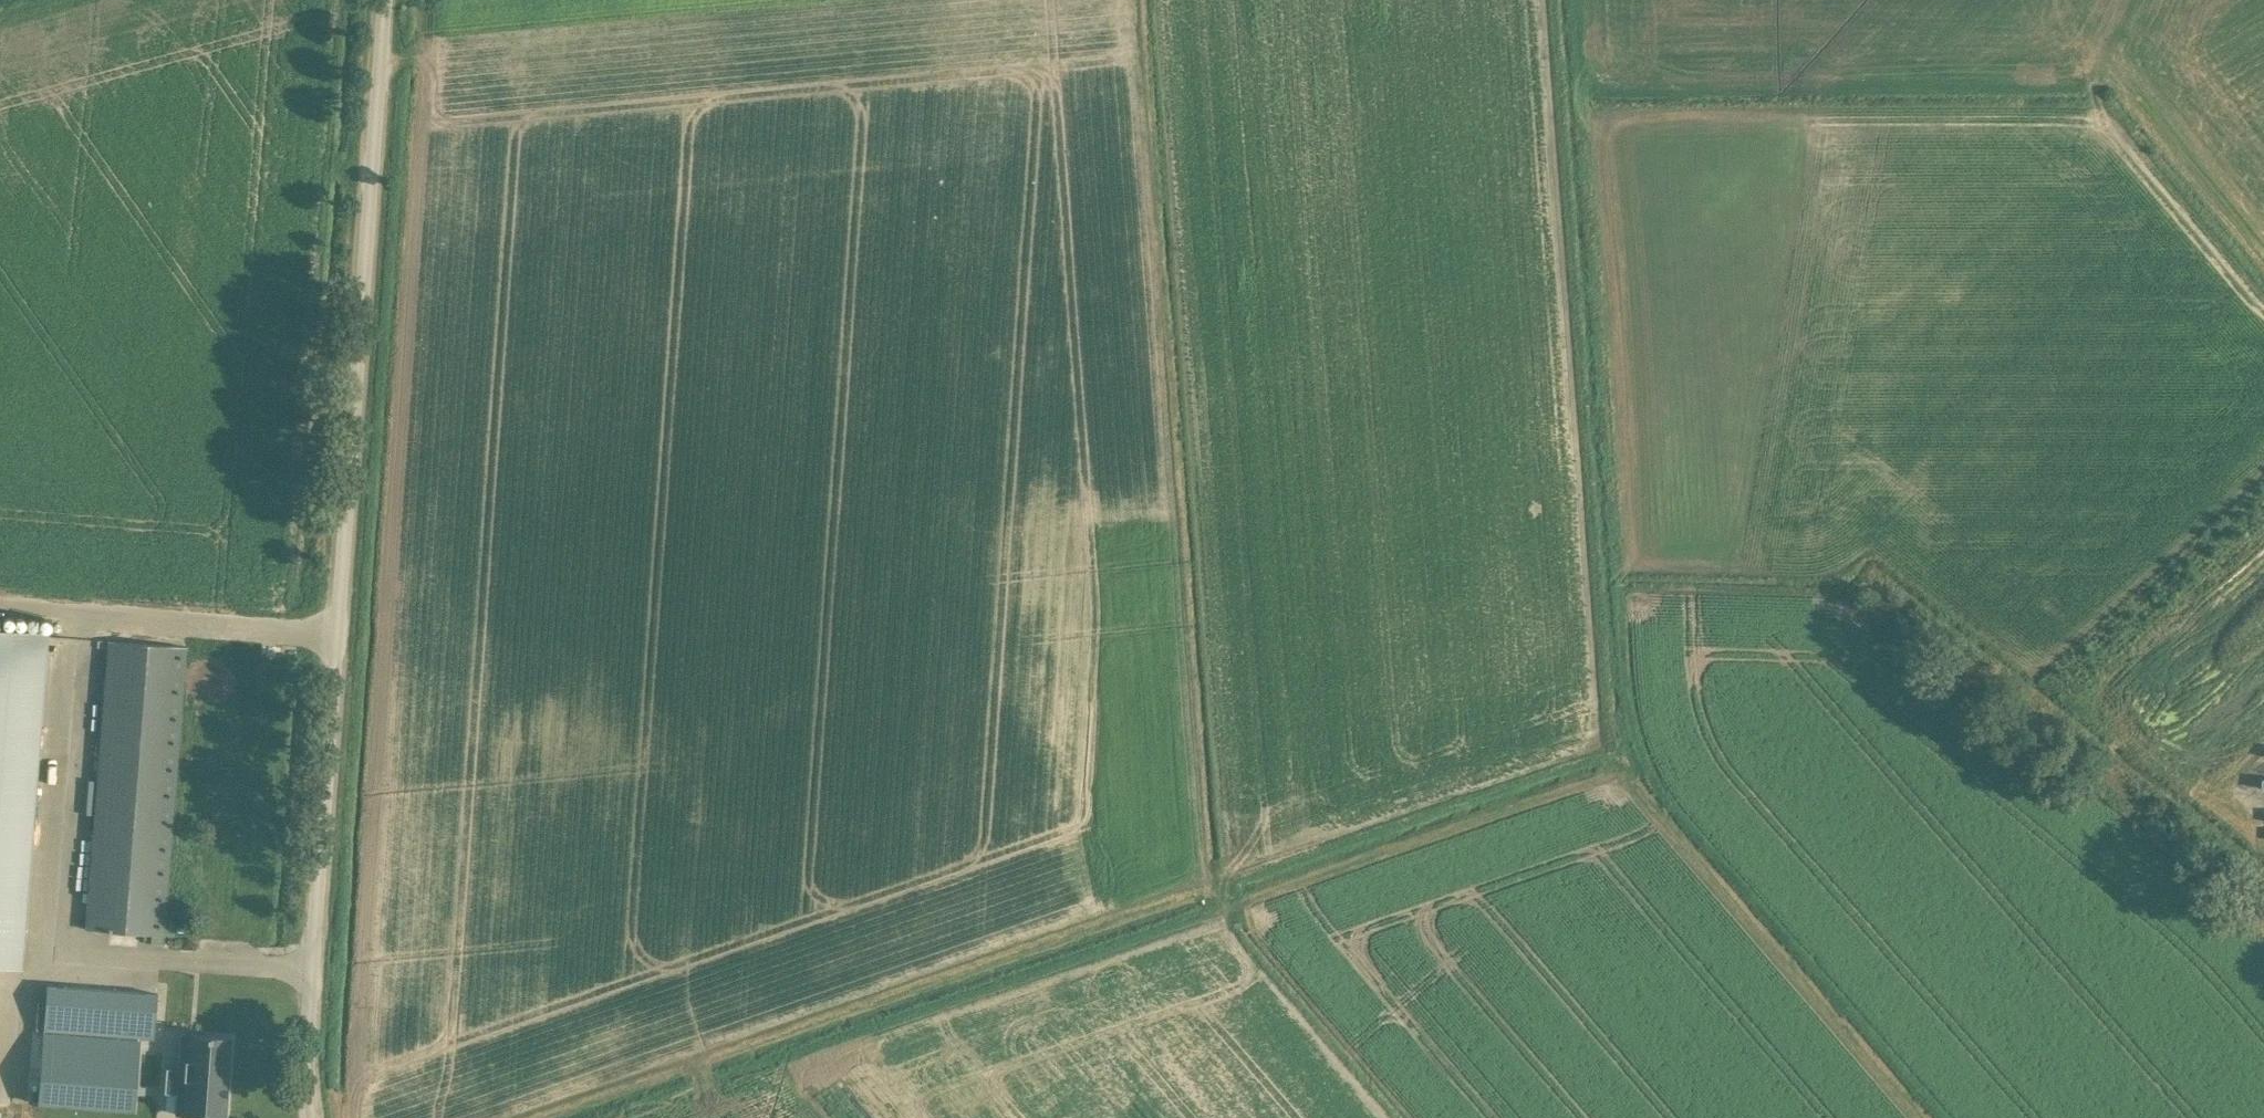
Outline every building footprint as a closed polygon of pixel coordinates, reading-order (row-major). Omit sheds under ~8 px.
[(9,633),(0,632),(0,743),(9,633)] [(104,638),(88,927),(167,931),(183,642),(104,638)] [(154,1040),(158,991),(47,983),(43,1031),(138,1037),(154,1040)] [(138,1037),(43,1031),(38,1104),(115,1110),(118,1079),(135,1080),(138,1037)] [(183,1034),(183,1035),(180,1070),(169,1069),(167,1090),(178,1091),(177,1113),(225,1117),(231,1037),(183,1034)]
